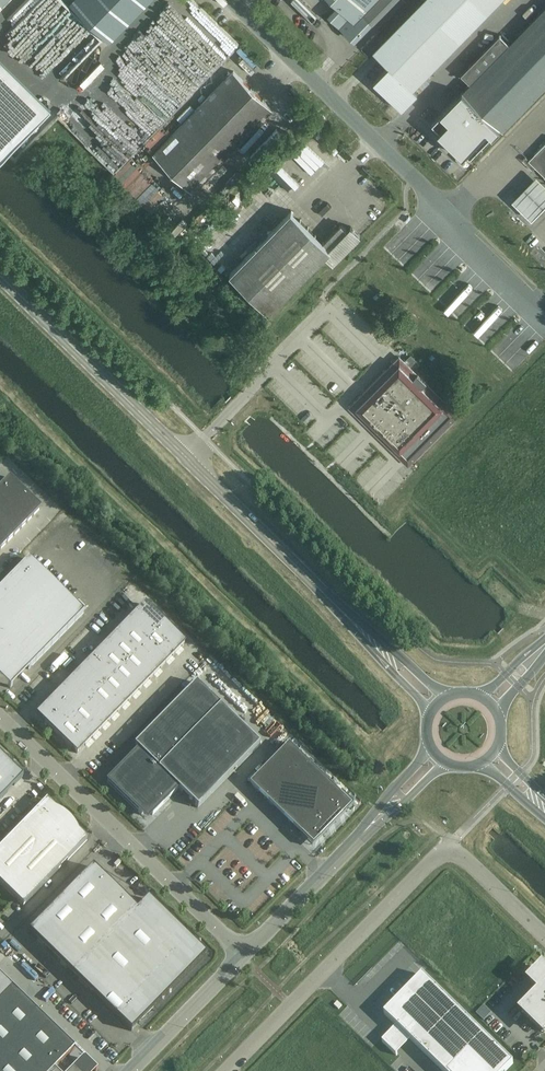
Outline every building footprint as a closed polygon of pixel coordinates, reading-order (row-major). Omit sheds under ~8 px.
[(78,73),(150,0),(72,0),(39,35),(78,73)] [(376,0),(333,0),(338,5),(329,15),(354,39),(371,21),(363,13),(376,0)] [(402,109),(402,110),(416,96),(411,91),(500,0),(423,0),(373,51),(389,66),(374,82),(402,109)] [(462,91),(431,124),(438,131),(436,133),(461,157),(463,155),(468,161),(500,128),(503,131),(544,88),(544,7),(509,44),(500,34),(461,74),(470,83),(462,91)] [(203,82),(220,63),(179,24),(137,68),(132,63),(120,74),(158,110),(182,85),(191,93),(198,86),(190,78),(194,74),(203,82)] [(192,192),(273,109),(234,71),(153,153),(192,192)] [(318,111),(313,116),(321,123),(325,118),(318,111)] [(529,160),(536,167),(544,176),(544,143),(529,160)] [(535,178),(511,203),(531,222),(544,208),(544,188),(535,178)] [(341,225),(324,242),(292,211),(230,273),(269,312),(326,255),(333,262),(360,235),(353,228),(352,228),(351,226),(347,230),(341,225)] [(229,367),(235,361),(230,357),(224,362),(229,367)] [(398,358),(354,402),(356,404),(353,407),(369,423),(371,421),(378,428),(376,430),(400,454),(408,462),(455,414),(447,407),(424,384),(426,381),(418,373),(415,375),(398,358)] [(17,500),(25,492),(9,477),(1,485),(17,500)] [(11,507),(17,500),(1,485),(0,486),(0,496),(11,507)] [(25,492),(17,500),(33,516),(41,508),(25,492)] [(5,513),(11,507),(0,496),(0,508),(5,513)] [(27,522),(33,516),(17,500),(11,507),(27,522)] [(5,513),(21,528),(27,522),(11,507),(5,513)] [(0,518),(0,522),(14,535),(21,528),(5,513),(0,518)] [(7,542),(14,535),(0,522),(0,535),(7,542)] [(29,559),(0,588),(0,670),(15,656),(29,669),(84,612),(82,611),(86,607),(78,599),(74,603),(29,559)] [(136,613),(155,633),(164,624),(145,604),(136,613)] [(155,633),(136,613),(126,623),(146,642),(155,633)] [(135,654),(146,642),(126,623),(115,634),(135,654)] [(155,633),(175,652),(184,643),(164,624),(155,633)] [(166,662),(175,652),(155,633),(146,642),(166,662)] [(124,665),(134,655),(135,654),(115,634),(105,645),(124,665)] [(134,655),(154,675),(166,662),(146,642),(135,654),(134,655)] [(123,666),(124,665),(105,645),(94,656),(114,675),(123,666)] [(143,686),(154,675),(134,655),(124,665),(123,666),(143,686)] [(103,686),(112,677),(114,675),(94,656),(83,667),(103,686)] [(112,677),(132,696),(143,686),(123,666),(114,675),(112,677)] [(103,686),(83,667),(73,678),(93,697),(102,688),(103,686)] [(122,707),(132,696),(112,677),(103,686),(102,688),(122,707)] [(82,708),(91,699),(93,697),(73,678),(62,689),(82,708)] [(260,744),(202,688),(196,682),(134,746),(138,749),(107,781),(141,815),(147,809),(152,815),(178,788),(198,807),(260,744)] [(111,718),(122,707),(102,688),(93,697),(91,699),(111,718)] [(82,708),(62,689),(53,698),(73,717),(82,708)] [(57,734),(73,717),(53,698),(45,706),(45,707),(37,715),(45,722),(57,734)] [(82,708),(102,728),(111,718),(91,699),(82,708)] [(93,737),(102,728),(82,708),(73,717),(93,737)] [(85,745),(93,737),(73,717),(57,734),(69,746),(77,753),(84,745),(85,745)] [(250,784),(301,834),(299,835),(312,848),(353,805),(341,792),(339,794),(288,745),(250,784)] [(7,761),(6,762),(0,756),(0,800),(23,776),(7,761)] [(87,839),(46,800),(0,847),(0,883),(23,905),(87,839)] [(275,872),(281,865),(277,861),(271,867),(275,872)] [(29,932),(130,1031),(130,1030),(131,1031),(205,955),(148,899),(137,910),(93,867),(92,867),(29,931),(29,932)] [(530,981),(542,992),(522,1012),(543,1032),(544,1031),(544,971),(543,969),(530,981)] [(422,975),(384,1014),(443,1070),(505,1070),(513,1063),(422,975)] [(64,1060),(77,1047),(76,1046),(74,1048),(12,987),(0,999),(0,1070),(76,1070),(64,1060)]
